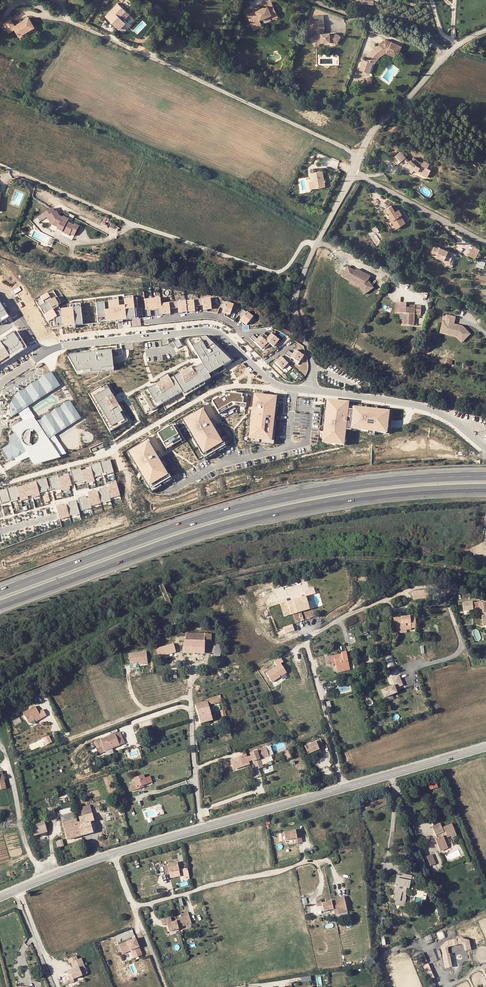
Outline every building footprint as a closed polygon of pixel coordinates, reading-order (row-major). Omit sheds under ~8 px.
[(262,21),(260,18),(272,13),(272,14),(277,12),(272,0),(271,0),(266,2),(267,4),(263,6),(256,9),(247,13),(253,25),(262,21)] [(105,18),(115,27),(121,20),(119,18),(125,12),(117,5),(105,18)] [(10,17),(3,20),(7,30),(13,27),(16,35),(33,27),(28,18),(13,24),(10,17)] [(318,40),(321,39),(330,38),(333,40),(335,36),(338,37),(340,33),(334,30),(323,30),(321,30),(321,26),(323,26),(324,26),(323,18),(313,19),(314,26),(317,26),(317,30),(313,32),(318,40)] [(125,23),(121,20),(115,27),(118,30),(125,23)] [(314,42),(318,40),(313,32),(309,35),(314,42)] [(362,59),(359,69),(368,73),(372,62),(378,55),(385,51),(392,54),(392,53),(397,56),(401,48),(397,46),(396,47),(391,44),(392,43),(386,40),(379,44),(380,45),(374,48),(364,60),(362,59)] [(395,59),(397,56),(392,53),(392,54),(385,51),(378,55),(372,62),(374,63),(379,58),(385,54),(395,59)] [(393,158),(396,160),(398,158),(403,152),(397,146),(388,155),(391,159),(393,158)] [(402,162),(400,164),(399,163),(395,168),(406,173),(408,169),(412,170),(413,169),(422,171),(424,167),(420,165),(422,160),(417,158),(416,161),(406,158),(402,162)] [(316,182),(325,181),(323,165),(311,166),(312,171),(314,171),(315,174),(316,182)] [(386,208),(390,214),(391,214),(395,219),(394,220),(398,227),(408,221),(403,214),(405,213),(401,208),(397,210),(393,203),(386,208)] [(69,230),(73,232),(78,223),(74,221),(73,222),(61,215),(62,214),(58,212),(55,208),(54,209),(51,205),(45,208),(48,213),(46,213),(50,220),(57,224),(56,225),(68,232),(69,230)] [(450,263),(454,255),(436,247),(432,255),(446,261),(450,263)] [(475,260),(480,251),(473,247),(468,256),(475,260)] [(478,266),(485,268),(485,264),(485,262),(480,260),(478,266)] [(359,280),(362,284),(360,285),(365,292),(374,286),(369,278),(365,271),(358,267),(356,269),(349,265),(344,274),(351,278),(352,276),(359,280)] [(352,276),(351,278),(360,285),(362,284),(359,280),(352,276)] [(19,286),(12,290),(14,294),(21,290),(19,286)] [(83,324),(81,307),(60,309),(58,305),(61,303),(53,290),(36,300),(49,324),(51,324),(52,328),(83,324)] [(124,297),(96,300),(98,320),(116,318),(116,316),(122,315),(122,317),(126,316),(126,317),(130,317),(130,319),(131,324),(139,323),(139,318),(138,306),(134,307),(133,293),(124,294),(124,297)] [(153,307),(152,297),(144,298),(146,314),(150,314),(150,307),(153,307)] [(174,307),(173,300),(169,301),(169,302),(161,303),(160,297),(152,297),(153,307),(157,307),(157,313),(162,313),(162,312),(170,312),(169,307),(174,307)] [(198,305),(198,298),(194,299),(194,300),(186,300),(187,310),(194,310),(194,305),(198,305)] [(211,308),(210,298),(202,299),(202,298),(198,298),(198,305),(203,304),(203,309),(211,308)] [(187,310),(186,300),(178,301),(177,300),(173,300),(174,307),(178,306),(178,311),(187,310)] [(404,322),(415,323),(416,311),(422,312),(422,304),(416,303),(416,306),(407,305),(407,303),(408,300),(397,300),(397,310),(405,311),(404,322)] [(225,313),(230,315),(234,305),(222,301),(219,307),(224,308),(222,312),(225,313)] [(242,317),(240,320),(247,325),(253,317),(243,309),(239,315),(242,317)] [(446,313),(445,319),(442,319),(441,324),(446,326),(447,329),(457,332),(463,338),(469,332),(462,324),(461,324),(460,326),(458,325),(458,323),(453,322),(455,315),(446,313)] [(16,331),(0,342),(0,367),(27,349),(16,331)] [(254,334),(251,337),(258,344),(263,348),(270,341),(277,347),(282,341),(273,333),(270,337),(264,333),(259,338),(254,334)] [(171,377),(144,393),(154,410),(185,392),(186,394),(214,378),(211,374),(225,366),(236,359),(232,355),(213,338),(211,336),(209,336),(192,338),(191,338),(191,339),(191,340),(192,340),(205,364),(199,368),(197,365),(173,379),(171,377)] [(178,339),(173,342),(177,349),(182,346),(180,342),(178,339)] [(69,357),(79,374),(115,370),(114,360),(113,357),(113,350),(70,355),(69,355),(69,356),(69,357)] [(282,357),(276,363),(283,370),(289,364),(288,364),(291,358),(300,364),(304,357),(296,351),(294,355),(288,351),(283,359),(282,357)] [(211,374),(214,378),(227,370),(225,366),(211,374)] [(10,415),(12,417),(23,410),(23,409),(27,406),(32,401),(40,398),(45,393),(53,389),(59,384),(58,383),(51,372),(44,375),(38,380),(31,384),(25,389),(18,392),(14,396),(9,405),(10,415)] [(110,382),(90,393),(112,434),(133,422),(110,382)] [(23,409),(23,410),(60,387),(59,384),(53,389),(45,393),(40,398),(32,401),(27,406),(23,409)] [(222,395),(212,401),(219,414),(233,405),(246,407),(247,394),(227,392),(226,393),(222,395)] [(277,395),(254,393),(249,437),(272,440),(277,395)] [(272,440),(249,437),(249,442),(261,443),(273,444),(274,442),(278,406),(278,403),(279,398),(279,395),(277,395),(272,440)] [(348,402),(328,400),(327,405),(323,442),(343,443),(345,428),(386,432),(387,424),(388,410),(381,409),(348,405),(348,402)] [(25,452),(33,464),(60,457),(49,438),(48,436),(80,417),(70,401),(63,404),(57,410),(50,413),(43,418),(37,421),(33,426),(31,426),(29,419),(23,421),(13,427),(16,432),(11,436),(14,442),(9,445),(3,448),(11,461),(25,452)] [(203,407),(184,418),(206,455),(224,445),(203,407)] [(80,417),(48,436),(49,438),(81,418),(80,417)] [(172,425),(158,434),(164,444),(178,435),(172,425)] [(148,439),(129,450),(151,487),(170,476),(148,439)] [(111,460),(100,463),(103,474),(107,473),(107,474),(114,472),(111,460)] [(91,466),(91,469),(94,478),(101,476),(101,475),(103,474),(100,463),(91,466)] [(81,469),(71,471),(74,482),(76,481),(76,483),(84,481),(84,482),(87,481),(87,483),(95,481),(94,478),(91,469),(81,471),(81,469)] [(69,474),(59,477),(62,488),(62,490),(70,488),(69,486),(72,486),(69,474)] [(58,476),(48,479),(51,488),(54,488),(55,491),(62,488),(59,477),(58,476)] [(36,482),(27,485),(30,496),(32,495),(32,497),(40,495),(40,493),(47,491),(47,489),(49,489),(46,478),(36,480),(36,482)] [(110,486),(107,487),(110,498),(120,495),(116,482),(110,484),(110,486)] [(27,485),(17,487),(20,497),(21,500),(28,498),(28,496),(30,496),(27,485)] [(17,486),(7,489),(10,501),(18,499),(17,498),(20,497),(17,487),(17,486)] [(100,491),(98,492),(101,503),(111,500),(110,498),(107,487),(99,489),(100,491)] [(0,491),(0,499),(1,504),(10,501),(7,489),(0,491)] [(87,493),(89,498),(91,505),(101,503),(98,492),(95,493),(95,491),(87,493)] [(85,496),(78,498),(82,511),(92,508),(91,505),(89,498),(86,498),(85,496)] [(69,505),(67,505),(70,516),(80,513),(76,500),(68,502),(69,505)] [(63,504),(56,506),(59,519),(70,516),(67,505),(64,506),(63,504)] [(414,599),(427,598),(426,589),(413,590),(414,599)] [(309,596),(288,601),(291,615),(312,609),(309,596)] [(484,610),(483,599),(473,601),(475,611),(476,611),(484,610)] [(396,624),(397,628),(406,627),(417,625),(416,615),(393,617),(394,624),(396,624)] [(485,615),(477,616),(479,626),(485,625),(485,626),(485,615)] [(186,637),(179,637),(179,641),(184,641),(184,650),(211,651),(211,650),(214,650),(214,645),(211,645),(211,630),(201,630),(201,624),(186,624),(186,637)] [(285,633),(295,631),(294,625),(284,626),(285,633)] [(169,642),(164,644),(164,645),(157,647),(159,654),(176,648),(174,641),(170,643),(169,642)] [(352,647),(343,649),(343,650),(329,653),(331,658),(336,657),(338,665),(351,661),(355,660),(352,647)] [(129,653),(131,664),(149,662),(147,651),(129,653)] [(393,655),(386,657),(389,668),(396,666),(393,655)] [(277,666),(267,672),(272,682),(289,673),(281,658),(275,661),(277,666)] [(224,665),(218,667),(226,680),(230,679),(224,665)] [(222,682),(226,680),(218,667),(216,668),(222,682)] [(388,681),(377,687),(380,694),(392,688),(388,681)] [(208,702),(222,698),(221,691),(207,696),(207,697),(195,700),(200,721),(216,716),(215,711),(213,712),(214,713),(212,714),(208,702)] [(44,708),(39,711),(36,705),(24,712),(30,723),(36,719),(37,721),(48,715),(44,708)] [(96,738),(99,744),(105,742),(107,747),(122,741),(117,730),(96,738)] [(48,744),(53,742),(50,735),(44,738),(48,744)] [(44,738),(30,744),(33,750),(47,743),(44,738)] [(325,745),(321,738),(306,746),(310,753),(325,745)] [(250,753),(231,759),(234,769),(254,763),(256,769),(264,767),(262,759),(271,756),(268,747),(249,752),(250,753)] [(145,781),(150,779),(148,773),(146,774),(145,771),(135,774),(137,780),(132,782),(133,786),(146,782),(145,781)] [(79,816),(76,817),(80,832),(92,828),(92,826),(94,826),(93,824),(91,824),(90,820),(94,818),(90,802),(81,804),(82,811),(78,813),(79,816)] [(80,832),(76,817),(72,804),(58,807),(66,835),(80,832)] [(105,819),(104,820),(105,823),(126,815),(124,810),(123,810),(123,809),(121,809),(122,811),(104,817),(105,819)] [(35,823),(30,824),(32,831),(44,828),(42,821),(41,821),(40,818),(36,819),(36,820),(34,821),(35,823)] [(451,833),(455,832),(451,824),(444,827),(444,829),(443,830),(440,824),(432,827),(436,835),(438,834),(440,838),(438,838),(436,839),(440,848),(447,845),(444,839),(452,835),(451,833)] [(291,836),(292,840),(296,840),(294,830),(290,831),(290,827),(278,830),(279,838),(291,836)] [(57,841),(58,847),(65,845),(63,839),(57,841)] [(435,864),(431,855),(427,857),(431,866),(435,864)] [(171,861),(172,864),(168,864),(169,872),(177,870),(176,869),(183,867),(181,859),(171,861)] [(407,893),(410,879),(410,876),(403,875),(402,876),(397,875),(394,892),(395,892),(393,898),(395,899),(395,904),(404,906),(405,898),(400,897),(401,892),(407,893)] [(341,904),(340,901),(344,900),(341,893),(328,897),(329,898),(319,901),(319,899),(314,901),(315,904),(320,903),(322,909),(331,906),(333,912),(346,908),(344,903),(341,904)] [(158,917),(160,922),(165,920),(168,928),(177,924),(176,922),(189,917),(186,910),(173,915),(174,916),(170,918),(167,913),(158,917)] [(137,954),(144,952),(137,935),(121,942),(124,948),(131,945),(132,947),(134,947),(137,954)] [(462,938),(440,942),(446,968),(454,966),(450,946),(463,943),(462,938)] [(78,954),(77,950),(69,954),(70,958),(72,957),(75,963),(70,965),(72,970),(68,971),(71,977),(75,976),(74,973),(88,968),(82,953),(78,954)] [(429,963),(424,965),(430,979),(435,976),(429,963)]
